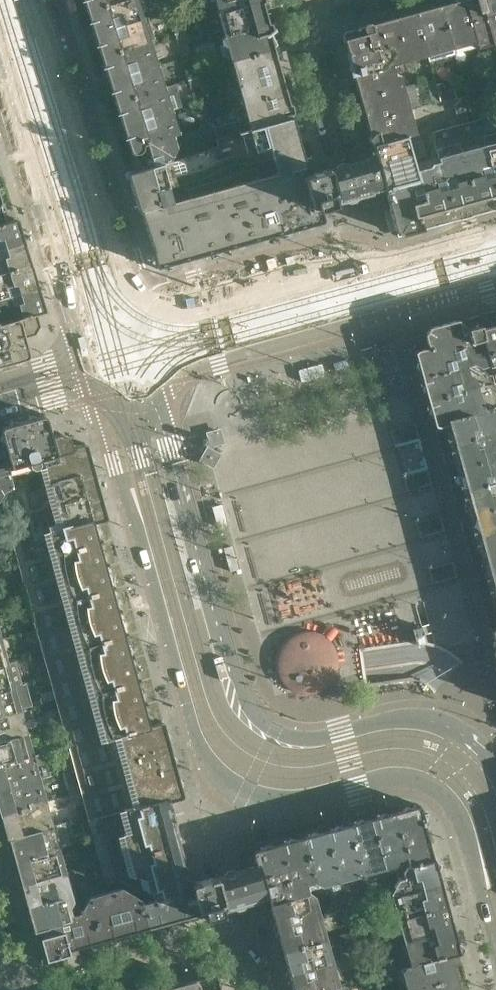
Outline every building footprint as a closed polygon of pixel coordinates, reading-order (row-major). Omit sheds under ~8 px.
[(87,10),(120,0),(84,0),(87,10)] [(133,0),(120,0),(87,10),(95,33),(139,19),(133,0)] [(261,0),(219,0),(222,12),(261,1),(261,0)] [(465,0),(461,0),(441,6),(451,44),(475,38),(465,0)] [(475,38),(478,48),(495,43),(495,0),(465,0),(475,38)] [(267,24),(261,1),(222,12),(229,35),(267,24)] [(451,44),(441,6),(418,12),(428,51),(451,44)] [(193,20),(190,9),(181,12),(182,18),(184,22),(193,20)] [(428,51),(418,12),(394,18),(405,57),(428,51)] [(185,26),(184,22),(182,18),(172,21),(176,33),(186,30),(185,26)] [(407,63),(405,57),(394,18),(366,26),(372,48),(377,47),(383,69),(393,66),(407,63)] [(146,42),(139,19),(95,33),(102,56),(146,42)] [(198,39),(194,24),(185,26),(186,30),(188,39),(189,41),(198,39)] [(274,48),(267,24),(229,35),(235,58),(274,48)] [(383,69),(377,47),(372,48),(366,26),(353,30),(345,43),(354,77),(383,69)] [(188,39),(186,30),(176,33),(178,42),(188,39)] [(153,65),(146,42),(102,56),(109,79),(153,65)] [(208,63),(202,42),(190,46),(192,54),(196,67),(208,63)] [(280,71),(274,48),(235,58),(241,81),(280,71)] [(160,88),(153,65),(109,79),(116,102),(160,88)] [(399,89),(393,66),(383,69),(354,77),(360,100),(399,89)] [(286,94),(280,71),(241,81),(248,104),(286,94)] [(205,99),(203,92),(198,76),(188,79),(189,81),(184,82),(190,104),(205,99)] [(466,96),(463,87),(440,93),(442,102),(466,96)] [(167,111),(160,88),(116,102),(123,125),(167,111)] [(405,112),(399,89),(360,100),(367,123),(405,112)] [(293,117),(286,94),(248,104),(254,128),(293,117)] [(485,112),(481,96),(467,100),(468,104),(471,116),(485,112)] [(471,116),(468,104),(459,106),(462,118),(471,116)] [(174,134),(167,111),(123,125),(130,148),(172,134),(173,135),(174,134)] [(412,136),(405,112),(367,123),(373,146),(408,137),(412,136)] [(211,122),(209,115),(209,114),(199,117),(201,125),(211,122)] [(299,140),(293,117),(254,128),(260,151),(299,140)] [(462,151),(456,130),(455,124),(431,130),(439,158),(453,210),(476,203),(462,151)] [(485,145),(471,149),(470,143),(482,140),(478,124),(456,130),(462,151),(476,203),(495,198),(495,184),(485,145)] [(321,208),(354,199),(385,190),(385,191),(420,181),(415,164),(408,137),(373,146),(376,156),(344,165),(308,175),(299,140),(260,151),(254,128),(215,138),(218,147),(202,151),(206,166),(161,178),(156,165),(137,170),(138,171),(132,173),(132,172),(127,174),(128,179),(129,179),(139,213),(141,212),(155,252),(152,253),(153,255),(152,255),(155,266),(156,266),(156,268),(325,222),(321,208)] [(170,161),(177,148),(173,135),(172,134),(130,148),(137,170),(156,165),(170,161)] [(485,145),(495,184),(495,142),(485,145)] [(453,210),(439,158),(415,164),(420,181),(429,216),(430,216),(453,210)] [(429,216),(420,181),(385,191),(397,232),(403,235),(424,230),(422,223),(432,220),(430,216),(429,216)] [(17,218),(7,222),(7,223),(0,225),(0,249),(24,242),(17,218)] [(24,242),(0,249),(0,275),(32,265),(24,242)] [(32,265),(0,275),(0,300),(39,288),(32,265)] [(39,288),(0,300),(0,320),(1,324),(35,314),(35,315),(46,311),(39,288)] [(24,337),(24,335),(30,334),(32,335),(40,322),(37,321),(35,315),(35,314),(1,324),(0,324),(0,365),(30,357),(24,337)] [(490,358),(481,326),(461,331),(458,320),(429,328),(425,334),(429,347),(415,351),(422,377),(489,358),(490,358)] [(481,326),(490,358),(489,358),(495,382),(495,322),(481,326)] [(495,382),(489,358),(422,377),(429,401),(495,382)] [(495,382),(429,401),(435,424),(495,407),(495,386),(495,382)] [(435,424),(441,447),(495,432),(495,407),(435,424)] [(86,443),(72,446),(71,441),(72,439),(59,431),(58,434),(51,435),(45,414),(0,426),(0,428),(6,448),(2,449),(2,452),(7,469),(11,484),(12,488),(2,508),(18,564),(33,560),(27,537),(48,531),(60,577),(118,561),(86,443)] [(212,449),(214,445),(221,444),(223,439),(222,433),(217,430),(211,432),(208,436),(201,438),(203,445),(200,450),(204,452),(200,460),(213,467),(220,454),(212,449)] [(441,447),(448,470),(495,457),(495,432),(441,447)] [(423,448),(405,451),(408,469),(426,466),(423,448)] [(7,469),(2,452),(0,452),(0,495),(2,495),(4,490),(9,489),(11,484),(7,469)] [(448,470),(454,493),(495,482),(495,457),(448,470)] [(454,493),(460,516),(495,507),(495,482),(454,493)] [(460,516),(467,539),(495,531),(495,507),(460,516)] [(467,539),(473,563),(495,556),(495,531),(467,539)] [(473,563),(479,586),(495,581),(495,556),(473,563)] [(164,725),(118,561),(60,577),(105,739),(68,749),(81,796),(118,786),(124,809),(182,793),(164,725)] [(479,586),(495,646),(495,581),(479,586)] [(302,624),(291,628),(282,636),(277,646),(276,658),(278,670),(285,679),(299,688),(310,689),(325,685),(330,682),(338,673),(342,662),(341,647),(336,637),(326,628),(315,624),(302,624)] [(419,645),(420,648),(427,646),(430,645),(425,624),(414,627),(417,638),(419,645)] [(44,657),(33,660),(38,680),(49,677),(44,657)] [(4,664),(0,665),(0,690),(10,687),(4,664)] [(10,687),(0,690),(0,715),(16,710),(10,687)] [(53,691),(41,695),(43,703),(55,700),(55,697),(53,691)] [(16,710),(0,715),(0,740),(23,733),(16,710)] [(23,734),(23,733),(0,740),(0,764),(29,757),(23,734)] [(29,757),(0,764),(0,789),(35,780),(29,757)] [(35,780),(0,789),(0,805),(2,814),(42,803),(35,780)] [(175,820),(169,800),(183,796),(182,793),(124,809),(130,832),(175,820)] [(48,826),(42,803),(2,814),(9,837),(48,826)] [(433,858),(423,821),(425,821),(425,818),(422,808),(421,807),(421,805),(395,812),(399,826),(409,865),(433,858)] [(409,865),(399,826),(395,812),(372,819),(375,832),(387,872),(396,870),(396,869),(409,865)] [(108,838),(104,824),(108,823),(106,814),(87,819),(93,842),(108,838)] [(387,872),(375,832),(372,819),(349,825),(352,838),(363,879),(387,872)] [(175,820),(130,832),(123,834),(129,857),(181,843),(175,820)] [(368,895),(363,879),(352,838),(349,825),(325,831),(329,845),(340,885),(350,882),(355,899),(368,895)] [(54,849),(48,826),(9,837),(11,845),(9,845),(13,860),(54,849)] [(340,885),(329,845),(325,831),(302,838),(306,851),(317,892),(340,885)] [(317,892),(306,851),(302,838),(279,844),(283,857),(294,897),(309,893),(309,894),(317,892)] [(192,883),(181,843),(129,857),(133,872),(143,878),(145,887),(152,891),(154,899),(154,900),(193,889),(192,883)] [(294,897),(283,857),(279,844),(253,851),(256,865),(230,872),(192,883),(193,889),(201,917),(234,908),(269,898),(270,904),(294,897)] [(61,872),(54,849),(13,860),(17,875),(19,875),(21,883),(61,872)] [(433,858),(409,865),(396,869),(396,870),(399,879),(394,886),(396,894),(441,882),(434,858),(433,858)] [(67,895),(61,872),(21,883),(28,906),(67,895)] [(447,905),(441,882),(396,894),(403,917),(447,905)] [(201,917),(193,889),(154,900),(154,899),(141,902),(149,931),(201,917)] [(149,931),(141,902),(140,897),(131,892),(124,894),(122,893),(114,895),(126,937),(149,931)] [(315,916),(309,894),(309,893),(294,897),(270,904),(277,927),(315,916)] [(72,914),(67,895),(28,906),(34,929),(69,920),(73,919),(72,914)] [(126,937),(114,895),(91,901),(103,944),(126,937)] [(103,944),(91,901),(85,903),(80,912),(72,914),(73,919),(69,920),(77,951),(103,944)] [(453,928),(447,905),(403,917),(409,940),(453,928)] [(322,939),(315,916),(277,927),(283,950),(322,939)] [(77,951),(69,920),(34,929),(43,960),(77,951)] [(460,952),(453,928),(409,940),(416,964),(450,955),(460,952)] [(366,952),(359,929),(338,935),(344,958),(366,952)] [(328,963),(322,939),(283,950),(289,973),(328,963)] [(456,977),(453,964),(450,955),(416,964),(406,967),(412,989),(456,977)] [(328,963),(289,973),(294,989),(321,989),(334,986),(328,963)] [(218,978),(217,979),(214,977),(213,975),(166,988),(167,989),(221,989),(218,978)] [(456,977),(412,989),(460,989),(456,977)]
